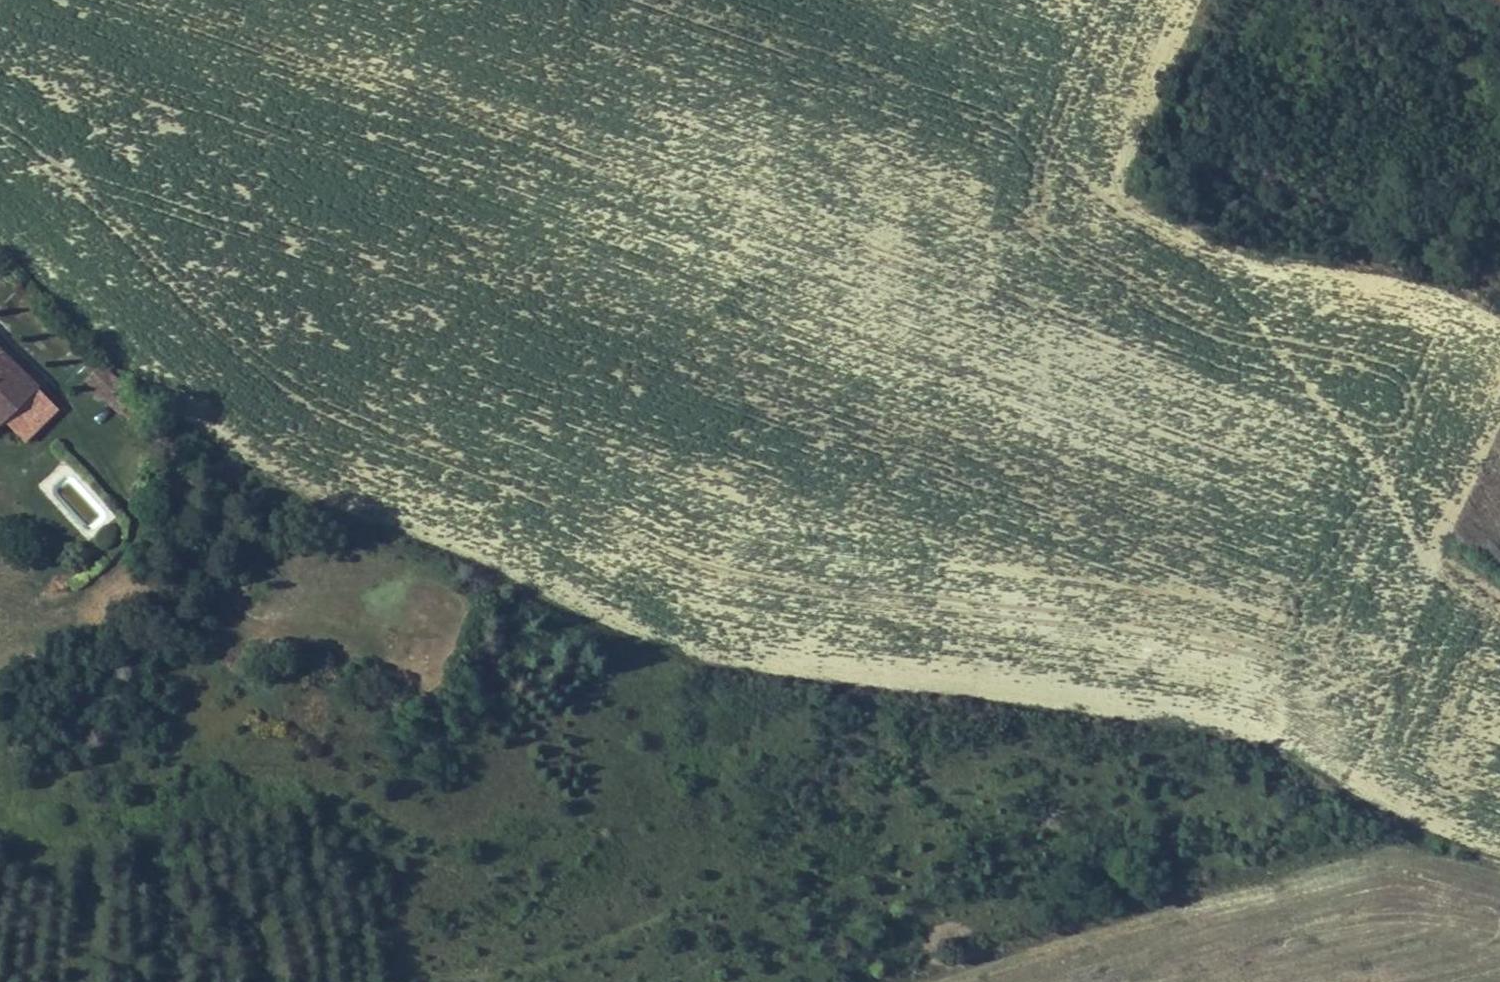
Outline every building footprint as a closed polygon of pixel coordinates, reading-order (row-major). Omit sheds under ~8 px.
[(0,349),(0,433),(1,434),(7,428),(25,447),(60,414),(37,390),(39,389),(0,349)]
